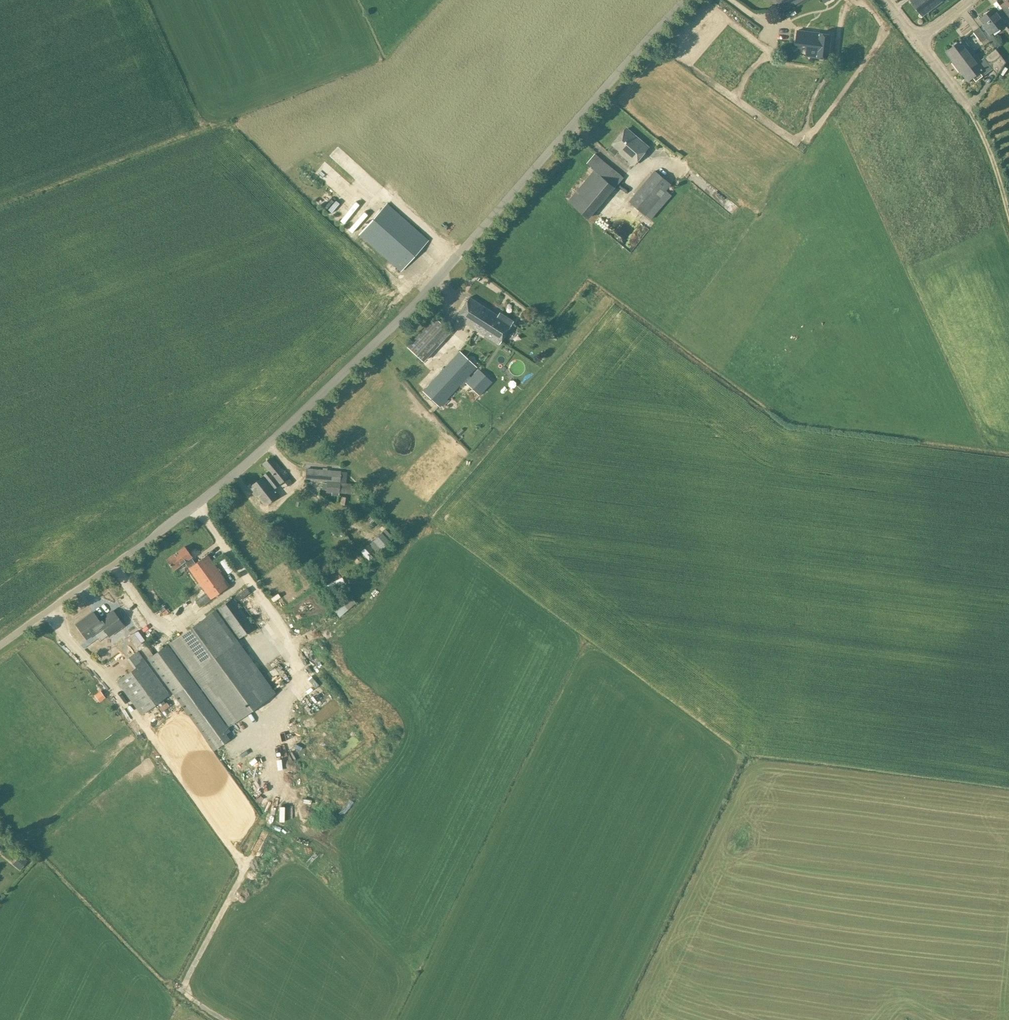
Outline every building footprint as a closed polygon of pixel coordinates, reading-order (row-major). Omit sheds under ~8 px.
[(782,7),(784,12),(787,10),(796,5),(805,0),(777,0),(782,7)] [(940,0),(911,0),(910,1),(923,17),(942,2),(940,0)] [(1005,2),(1000,6),(1008,17),(1008,0),(1003,0),(1005,2)] [(983,26),(986,30),(983,32),(990,42),(995,49),(1000,45),(992,34),(1005,24),(994,9),(980,19),(985,25),(983,26)] [(990,42),(983,32),(979,27),(973,32),(984,46),(990,42)] [(805,57),(817,59),(829,60),(832,35),(820,33),(797,30),(795,45),(806,47),(805,57)] [(946,52),(957,66),(973,54),(963,40),(946,52)] [(985,69),(985,68),(990,65),(998,75),(1006,62),(996,48),(979,61),(973,54),(957,66),(968,81),(973,78),(976,82),(983,76),(980,72),(985,69)] [(626,129),(612,146),(609,150),(616,156),(619,152),(634,165),(649,148),(626,129)] [(589,220),(624,178),(595,154),(587,164),(592,168),(591,169),(594,171),(567,202),(589,220)] [(667,191),(672,185),(655,171),(629,202),(645,216),(646,216),(651,221),(672,196),(667,191)] [(401,272),(429,240),(387,203),(358,235),(401,272)] [(491,340),(491,339),(499,344),(513,321),(499,313),(498,316),(469,298),(456,318),(491,340)] [(423,362),(451,332),(434,317),(407,347),(423,362)] [(424,390),(422,391),(439,406),(440,407),(441,406),(448,398),(459,385),(469,375),(476,367),(459,351),(424,390)] [(471,376),(465,382),(466,383),(479,396),(487,387),(480,381),(483,377),(476,371),(471,376)] [(277,496),(273,490),(288,478),(271,458),(263,465),(269,472),(250,487),(265,505),(277,496)] [(342,472),(306,468),(305,480),(327,482),(327,483),(322,483),(322,489),(326,490),(326,493),(332,493),(332,495),(339,496),(339,493),(350,494),(351,484),(346,483),(346,480),(341,479),(342,472)] [(389,528),(370,541),(378,552),(396,538),(389,528)] [(173,570),(184,562),(188,568),(211,600),(228,587),(223,580),(225,579),(207,555),(195,563),(191,557),(192,557),(184,547),(166,560),(173,570)] [(361,581),(359,571),(347,572),(349,583),(361,581)] [(247,587),(237,595),(241,601),(252,593),(247,587)] [(339,618),(356,604),(348,595),(332,609),(339,618)] [(217,609),(239,639),(255,628),(233,597),(217,609)] [(76,625),(86,639),(102,627),(108,636),(123,625),(112,611),(102,619),(96,618),(92,613),(76,625)] [(273,694),(214,611),(169,643),(228,726),(273,694)] [(154,654),(153,655),(147,646),(142,649),(148,658),(148,659),(213,750),(227,740),(223,735),(227,732),(166,646),(160,650),(157,646),(152,650),(154,654)] [(169,695),(145,661),(138,651),(127,659),(134,669),(116,681),(141,716),(169,695)] [(100,701),(107,697),(102,690),(96,694),(100,701)] [(20,854),(13,864),(22,869),(28,859),(20,854)]
